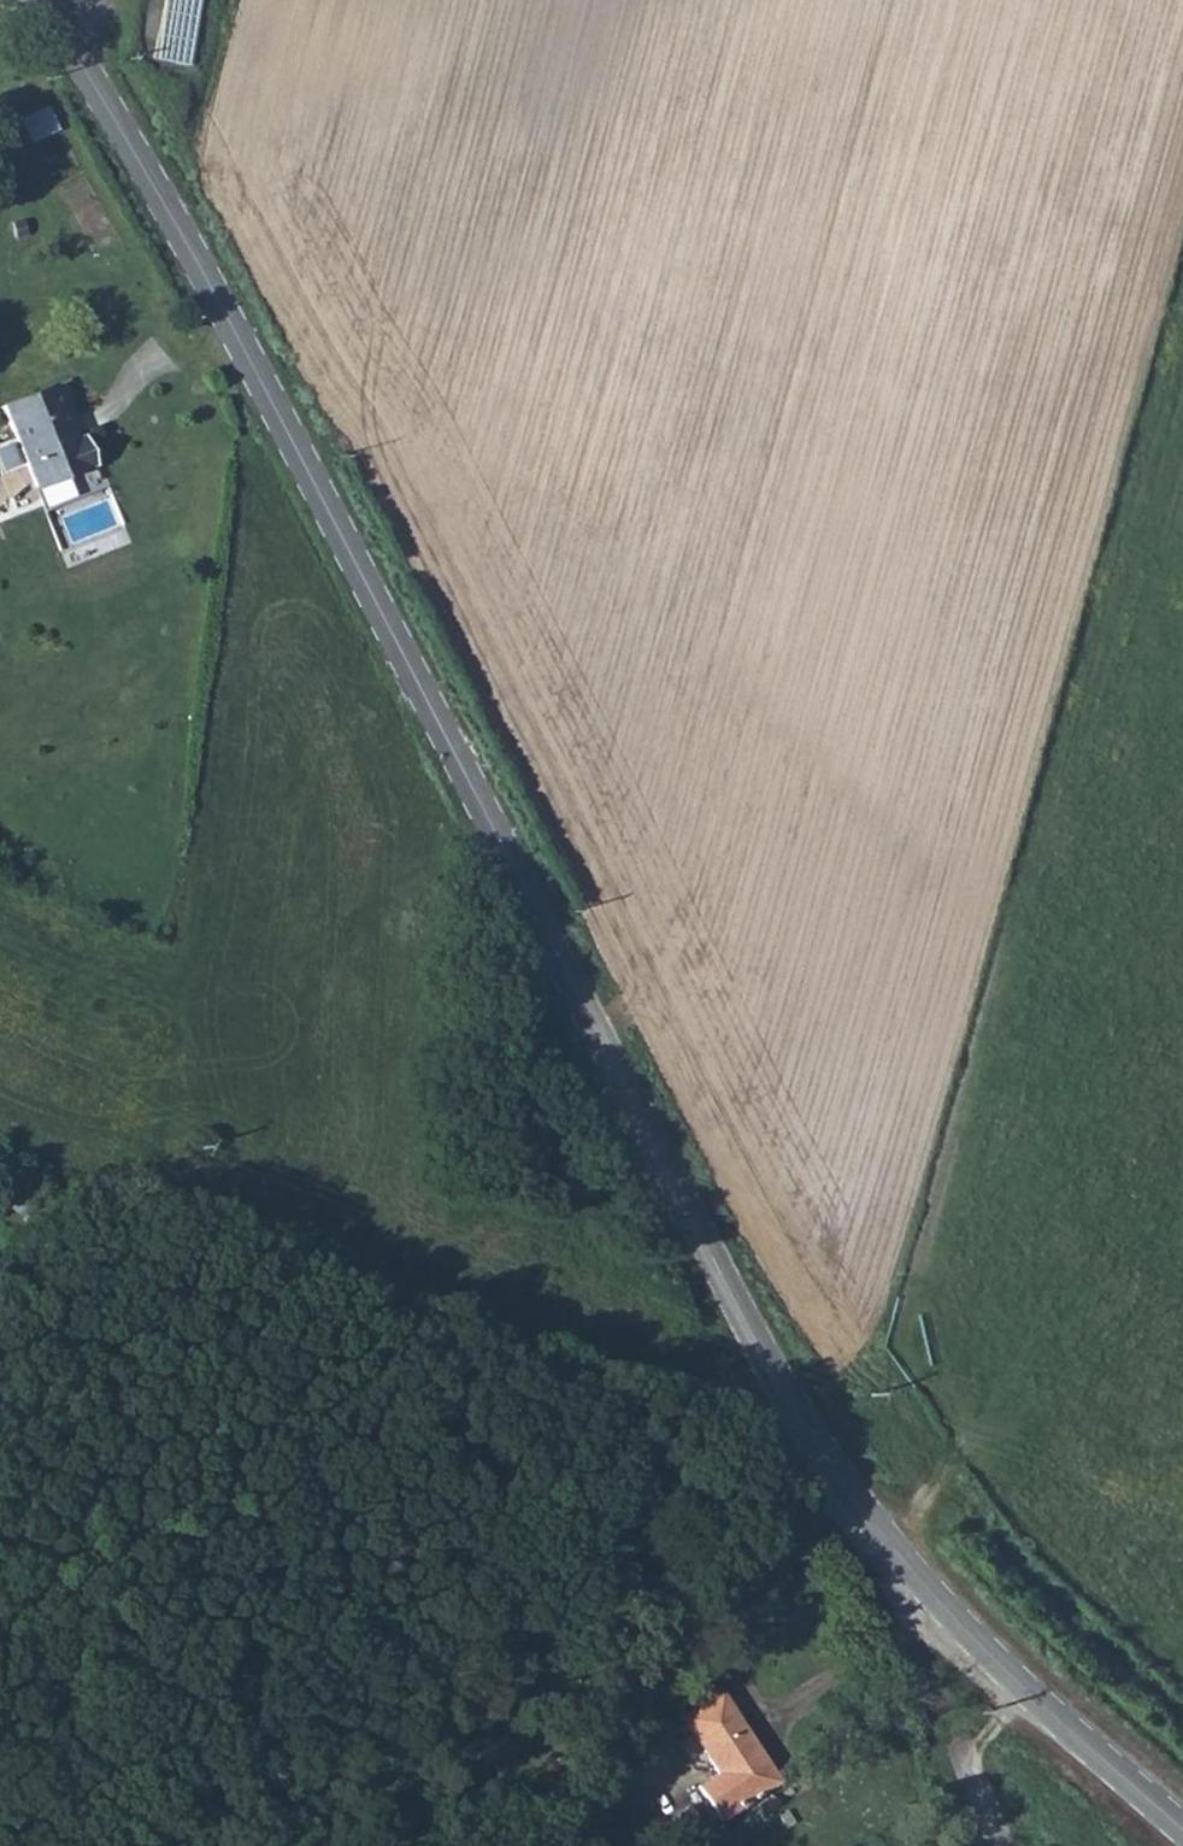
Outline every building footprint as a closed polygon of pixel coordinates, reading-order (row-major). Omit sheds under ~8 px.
[(53,387),(3,407),(36,488),(94,465),(83,438),(75,440),(53,387)] [(698,1787),(719,1820),(778,1782),(719,1692),(680,1717),(718,1774),(698,1787)]
